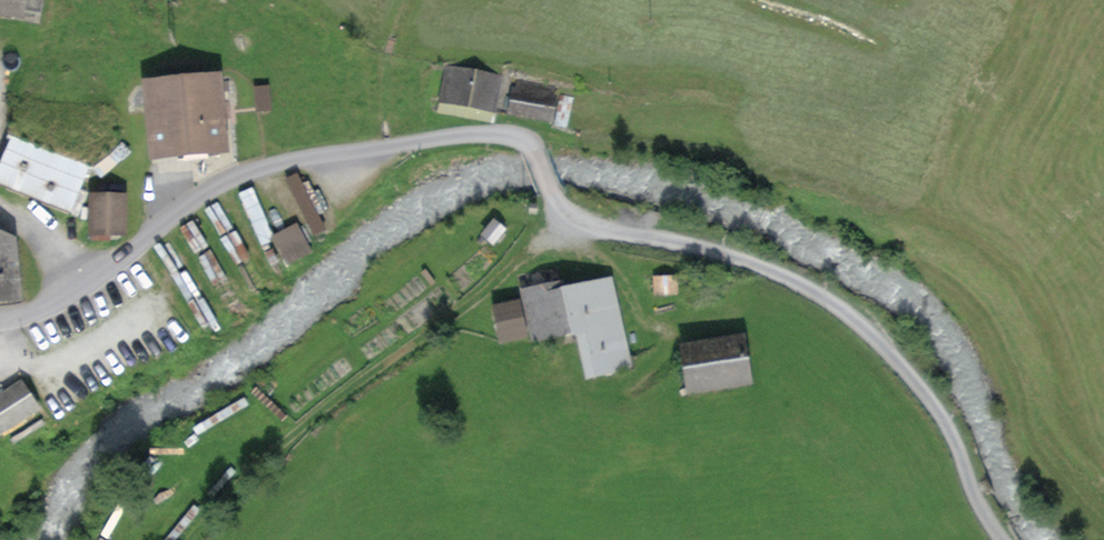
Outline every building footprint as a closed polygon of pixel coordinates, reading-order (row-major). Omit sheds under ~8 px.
[(24,18),(25,10),(40,12),(42,0),(0,0),(0,14),(24,18)] [(505,76),(447,65),(439,102),(498,113),(505,76)] [(223,71),(141,78),(149,160),(231,152),(223,71)] [(514,77),(507,115),(566,127),(572,98),(555,94),(556,85),(514,77)] [(269,85),(253,86),(255,112),(271,111),(269,85)] [(9,136),(0,159),(0,187),(70,214),(89,167),(9,136)] [(297,173),(281,182),(315,239),(330,230),(297,173)] [(129,194),(89,192),(87,235),(128,236),(129,194)] [(508,229),(493,217),(479,235),(494,247),(508,229)] [(296,223),(271,237),(289,269),(314,254),(296,223)] [(22,301),(17,239),(0,229),(0,303),(22,301)] [(613,275),(558,287),(556,279),(518,287),(521,297),(490,303),(498,343),(530,336),(531,343),(556,338),(558,345),(578,341),(586,377),(633,367),(613,275)] [(679,275),(653,275),(653,296),(679,296),(679,275)] [(745,332),(678,342),(686,394),(753,383),(745,332)] [(0,394),(0,442),(1,443),(46,415),(24,379),(0,394)]
